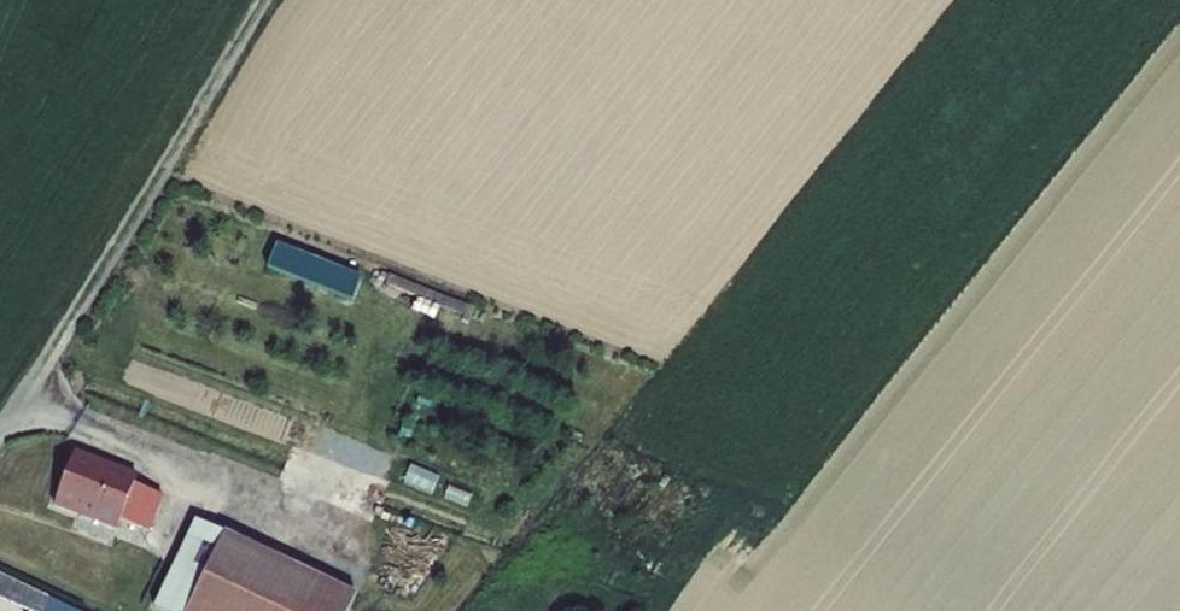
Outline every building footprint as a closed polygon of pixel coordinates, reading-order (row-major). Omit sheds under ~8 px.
[(277,247),(271,272),(360,292),(365,267),(277,247)] [(139,476),(76,452),(55,505),(117,528),(120,520),(148,531),(161,496),(135,486),(139,476)] [(198,521),(157,608),(162,610),(350,610),(357,596),(198,521)] [(0,575),(0,598),(30,610),(45,610),(49,598),(0,575)]
